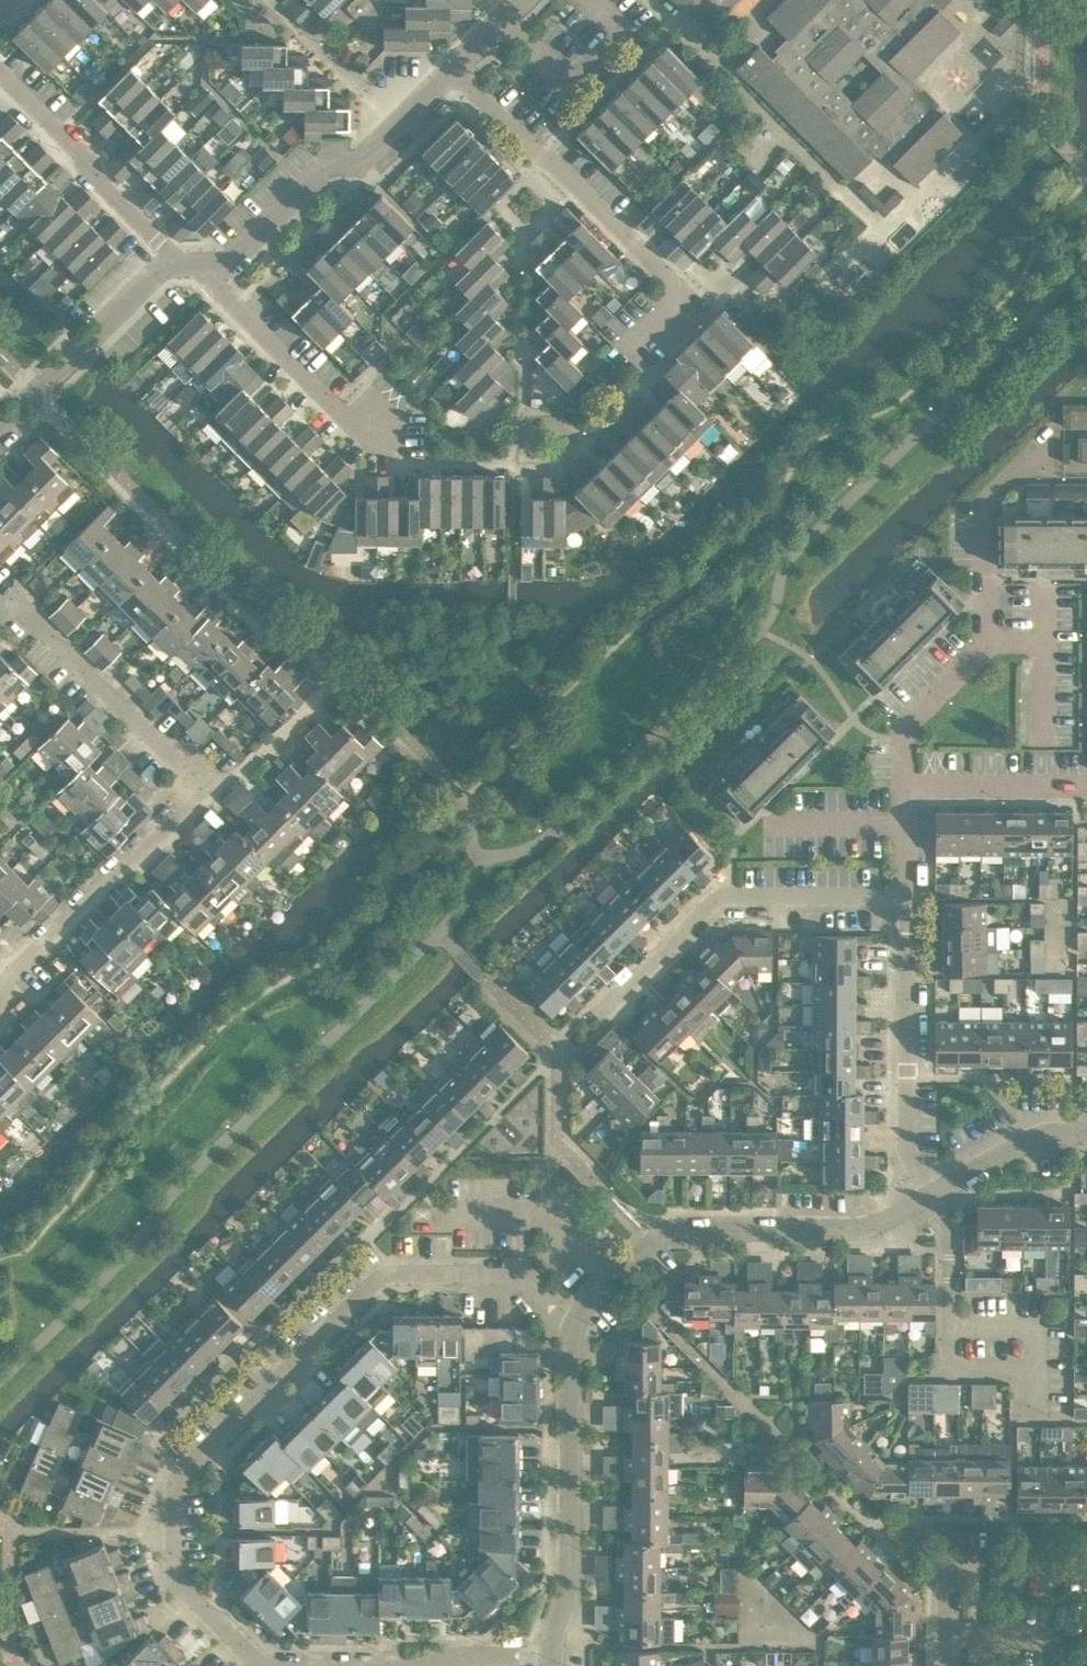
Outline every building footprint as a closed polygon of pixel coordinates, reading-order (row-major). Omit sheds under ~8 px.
[(92,26),(66,0),(49,0),(42,6),(77,41),(92,26)] [(107,11),(96,0),(66,0),(92,26),(107,11)] [(118,0),(96,0),(107,11),(118,0)] [(148,0),(124,0),(136,12),(148,0)] [(178,0),(154,0),(166,12),(178,0)] [(195,12),(207,0),(184,0),(195,12)] [(288,11),(295,18),(313,0),(299,0),(288,11)] [(330,14),(343,0),(313,0),(295,18),(302,25),(317,10),(325,18),(330,14)] [(692,18),(710,0),(674,0),(692,18)] [(935,6),(941,0),(782,0),(765,17),(791,43),(779,54),(778,52),(772,59),(758,46),(736,68),(848,181),(881,149),(887,155),(885,157),(914,186),(965,135),(936,106),(934,108),(918,91),(920,90),(911,81),(961,32),(935,6)] [(42,6),(28,21),(62,56),(77,41),(42,6)] [(471,17),(471,7),(426,6),(405,6),(405,27),(450,28),(450,17),(471,17)] [(1000,36),(1013,23),(1005,16),(993,29),(1000,36)] [(62,56),(28,21),(12,36),(46,71),(62,56)] [(384,50),(429,49),(429,37),(450,38),(450,28),(405,27),(384,27),(384,50)] [(286,44),(243,44),(241,44),(241,66),(262,66),(307,66),(307,56),(286,56),(286,44)] [(685,95),(700,80),(666,45),(651,60),(685,95)] [(636,75),(670,110),(685,95),(651,60),(636,75)] [(262,66),(262,87),(283,87),(328,87),(328,77),(307,77),(307,66),(262,66)] [(129,69),(98,100),(106,108),(91,123),(98,130),(145,84),(129,69)] [(655,124),(670,110),(636,75),(621,90),(655,124)] [(120,122),(128,130),(160,98),(145,84),(98,130),(105,137),(120,122)] [(328,98),(328,87),(283,87),(283,108),(304,108),(349,108),(349,98),(328,98)] [(621,90),(606,105),(640,139),(655,124),(621,90)] [(175,113),(160,98),(128,130),(136,138),(106,168),(113,175),(160,128),(175,113)] [(625,154),(640,139),(606,105),(591,120),(625,154)] [(349,129),(349,108),(304,108),(304,139),(321,139),(321,129),(349,129)] [(16,121),(9,114),(0,123),(0,137),(16,121)] [(726,126),(734,133),(746,121),(738,114),(726,126)] [(471,134),(455,119),(421,153),(436,169),(471,134)] [(576,135),(610,169),(625,154),(591,120),(576,135)] [(23,128),(16,121),(0,137),(0,166),(16,150),(8,142),(23,128)] [(143,175),(175,143),(160,128),(113,175),(120,182),(135,167),(143,175)] [(451,183),(485,149),(471,134),(436,169),(451,183)] [(39,143),(24,158),(16,150),(0,166),(0,196),(46,150),(39,143)] [(151,182),(136,197),(143,204),(190,158),(175,143),(143,175),(151,182)] [(466,198),(500,164),(485,149),(451,183),(466,198)] [(53,157),(46,150),(0,196),(0,198),(14,212),(46,180),(38,172),(53,157)] [(150,211),(165,196),(173,204),(205,173),(190,158),(143,204),(150,211)] [(481,214),(502,193),(516,179),(500,164),(466,198),(481,214)] [(180,212),(166,227),(172,234),(219,188),(205,173),(173,204),(180,212)] [(682,178),(650,210),(635,225),(643,232),(658,217),(666,225),(697,194),(682,178)] [(14,212),(29,227),(61,195),(46,180),(14,212)] [(864,197),(871,190),(864,183),(857,190),(864,197)] [(91,195),(84,188),(69,203),(61,195),(29,227),(44,242),(91,195)] [(203,234),(234,203),(219,188),(172,234),(179,241),(194,226),(203,234)] [(413,226),(410,223),(409,223),(410,223),(381,194),(373,203),(358,188),(351,195),(397,242),(413,226)] [(890,210),(903,197),(896,190),(883,203),(890,210)] [(674,233),(659,248),(666,255),(712,209),(697,194),(666,225),(674,233)] [(83,217),(98,202),(91,195),(44,242),(59,256),(91,225),(83,217)] [(351,195),(344,202),(359,217),(351,225),(383,256),(397,242),(351,195)] [(565,207),(558,214),(573,229),(565,237),(596,268),(612,253),(565,207)] [(695,255),(702,262),(717,247),(726,256),(756,223),(741,208),(726,223),(695,255)] [(771,208),(756,223),(726,256),(732,262),(747,247),(755,255),(786,224),(771,208)] [(673,262),(678,257),(687,247),(695,255),(726,223),(712,209),(666,255),(673,262)] [(120,225),(113,218),(98,233),(91,225),(59,256),(73,271),(120,225)] [(343,233),(328,218),(321,225),(368,271),(383,256),(351,225),(343,233)] [(460,235),(448,247),(470,268),(502,237),(486,222),(466,242),(460,235)] [(801,239),(786,224),(755,255),(763,263),(748,278),(755,285),(801,239)] [(112,247),(127,232),(120,225),(73,271),(89,287),(120,255),(112,247)] [(321,225),(314,232),(329,247),(321,254),(353,286),(368,271),(321,225)] [(542,230),(535,237),(582,283),(596,268),(565,237),(557,245),(542,230)] [(509,244),(502,237),(470,268),(455,283),(470,298),(502,267),(494,259),(509,244)] [(582,283),(535,237),(528,244),(543,258),(535,266),(567,298),(582,283)] [(816,254),(801,239),(755,285),(762,292),(777,277),(785,286),(816,254)] [(338,301),(353,286),(321,254),(313,262),(298,247),(291,254),(338,301)] [(306,299),(338,331),(353,316),(338,301),(291,254),(284,261),(314,291),(306,299)] [(582,313),(567,298),(535,266),(528,273),(543,288),(535,296),(567,328),(582,313)] [(509,273),(502,267),(470,298),(455,312),(470,327),(502,296),(494,288),(509,273)] [(338,331),(306,299),(298,307),(283,292),(276,299),(322,346),(338,331)] [(64,311),(74,302),(66,294),(51,309),(59,316),(64,311)] [(502,326),(494,318),(509,303),(502,296),(470,327),(455,342),(470,357),(502,326)] [(567,357),(582,342),(567,328),(535,296),(528,303),(543,318),(535,326),(567,357)] [(214,325),(199,310),(165,344),(180,360),(214,325)] [(755,346),(722,311),(706,326),(740,361),(755,346)] [(180,360),(195,375),(229,340),(214,325),(180,360)] [(455,372),(470,387),(502,356),(494,348),(509,333),(502,326),(470,357),(455,372)] [(535,356),(566,388),(582,372),(567,357),(535,326),(528,333),(543,348),(535,356)] [(725,376),(740,361),(706,326),(691,341),(725,376)] [(430,337),(422,329),(413,339),(421,347),(430,337)] [(210,390),(242,358),(245,355),(229,340),(195,375),(210,390)] [(710,391),(725,376),(691,341),(676,357),(678,359),(710,391)] [(494,378),(507,365),(509,363),(502,356),(470,387),(455,402),(470,417),(502,386),(494,378)] [(242,358),(210,390),(224,404),(256,373),(242,358)] [(425,371),(413,359),(402,371),(414,382),(425,371)] [(696,405),(710,391),(678,359),(664,374),(696,405)] [(248,395),(263,380),(256,373),(224,404),(207,421),(223,436),(256,402),(248,395)] [(696,405),(664,374),(657,381),(672,396),(664,404),(697,437),(712,422),(696,405)] [(286,402),(279,396),(264,410),(256,402),(223,436),(237,451),(286,402)] [(656,411),(641,397),(634,404),(682,452),(697,437),(664,404),(656,411)] [(237,451),(252,466),(286,432),(278,424),(293,409),(286,402),(237,451)] [(642,425),(634,433),(667,467),(682,452),(634,404),(627,410),(642,425)] [(316,432),(309,425),(294,440),(286,432),(252,466),(267,481),(316,432)] [(652,482),(667,467),(634,433),(626,441),(611,426),(604,433),(652,482)] [(308,454),(323,439),(316,432),(267,481),(282,496),(316,462),(308,454)] [(637,497),(652,482),(604,433),(597,440),(612,455),(604,463),(637,497)] [(25,476),(55,506),(73,488),(50,465),(59,455),(40,436),(23,453),(36,466),(25,476)] [(1078,437),(1078,461),(1086,461),(1086,437),(1078,437)] [(345,462),(338,455),(324,470),(316,462),(282,496),(297,511),(345,462)] [(637,497),(604,463),(596,471),(581,456),(574,463),(623,512),(637,497)] [(312,526),(320,518),(337,526),(350,494),(346,492),(337,484),(352,469),(345,462),(297,511),(312,526)] [(607,527),(623,512),(574,463),(567,470),(582,485),(574,493),(569,495),(582,526),(599,519),(607,527)] [(55,506),(25,476),(15,487),(2,474),(0,476),(0,486),(37,524),(55,506)] [(337,526),(355,533),(355,544),(376,544),(377,475),(367,475),(367,496),(355,496),(350,494),(337,526)] [(397,544),(398,496),(387,496),(387,475),(377,475),(376,544),(397,544)] [(419,475),(409,475),(409,496),(398,496),(397,544),(419,544),(419,524),(419,475)] [(419,524),(440,524),(440,475),(419,475),(419,524)] [(440,524),(461,524),(461,476),(440,475),(440,524)] [(461,524),(482,524),(482,476),(461,476),(461,524)] [(504,524),(504,487),(504,476),(482,476),(482,524),(504,524)] [(533,497),(521,497),(521,544),(542,544),(543,476),(533,476),(533,497)] [(553,497),(553,476),(543,476),(542,544),(564,545),(564,533),(582,526),(569,495),(564,497),(553,497)] [(1027,497),(1048,497),(1048,484),(1027,483),(1027,497)] [(1062,497),(1071,497),(1071,483),(1062,484),(1062,497)] [(1080,484),(1071,483),(1071,497),(1079,497),(1080,484)] [(0,502),(0,522),(20,541),(37,524),(0,486),(0,500),(1,501),(0,502)] [(64,547),(83,566),(113,536),(102,525),(115,512),(108,504),(64,547)] [(1027,516),(997,516),(997,565),(999,565),(1027,565),(1027,516)] [(1055,516),(1027,516),(1027,565),(1055,565),(1055,516)] [(1082,516),(1055,516),(1055,565),(1082,565),(1082,516)] [(0,522),(0,558),(2,559),(20,541),(0,522)] [(123,546),(113,536),(83,566),(100,583),(137,547),(130,540),(123,546)] [(144,554),(137,547),(100,583),(118,601),(148,571),(137,560),(144,554)] [(837,656),(872,692),(964,601),(928,566),(837,656)] [(159,582),(148,571),(118,601),(135,619),(172,582),(165,575),(159,582)] [(35,577),(28,585),(38,595),(45,587),(35,577)] [(179,589),(172,582),(135,619),(153,637),(183,606),(172,596),(179,589)] [(68,598),(54,612),(49,617),(57,626),(76,607),(68,598)] [(194,617),(183,606),(153,637),(171,655),(178,648),(177,647),(214,611),(207,604),(194,617)] [(67,635),(69,633),(86,617),(76,607),(57,626),(67,635)] [(221,618),(214,611),(177,647),(178,648),(195,665),(225,636),(214,625),(221,618)] [(84,653),(92,661),(111,642),(103,634),(84,653)] [(195,665),(213,683),(249,647),(242,640),(236,646),(225,636),(195,665)] [(92,661),(102,670),(121,652),(111,642),(92,661)] [(231,701),(237,695),(237,694),(260,671),(250,660),(256,654),(249,647),(213,683),(231,701)] [(11,698),(37,673),(18,654),(9,663),(0,654),(0,687),(11,698)] [(266,664),(260,671),(237,694),(237,695),(255,712),(298,669),(291,662),(277,675),(266,664)] [(298,669),(255,712),(273,730),(303,700),(292,689),(305,676),(298,669)] [(134,691),(141,684),(132,675),(125,681),(134,691)] [(152,694),(141,684),(134,691),(144,701),(152,694)] [(11,698),(0,687),(0,710),(11,698)] [(708,784),(743,820),(835,729),(799,693),(708,784)] [(84,715),(94,706),(87,698),(77,708),(84,715)] [(177,718),(184,711),(176,702),(168,709),(177,718)] [(60,709),(50,720),(57,727),(68,717),(60,709)] [(177,718),(187,728),(195,721),(184,711),(177,718)] [(38,747),(54,763),(90,727),(83,720),(77,726),(68,717),(57,727),(38,747)] [(318,722),(311,729),(354,772),(382,745),(363,726),(353,735),(343,724),(331,735),(318,722)] [(119,731),(112,724),(102,734),(109,741),(119,731)] [(97,734),(90,727),(54,763),(69,779),(70,779),(87,762),(87,763),(100,750),(91,740),(97,734)] [(221,745),(228,738),(219,729),(212,736),(221,745)] [(337,789),(354,772),(311,729),(304,736),(317,749),(306,760),(313,767),(313,766),(337,790),(337,789)] [(23,741),(30,749),(40,738),(33,731),(23,741)] [(126,738),(119,731),(109,741),(116,748),(126,738)] [(228,738),(221,745),(231,755),(239,748),(228,738)] [(13,751),(20,758),(30,749),(23,741),(13,751)] [(96,771),(87,763),(87,762),(70,779),(69,779),(56,792),(72,808),(109,772),(102,765),(96,771)] [(8,770),(1,763),(0,764),(0,779),(8,770)] [(290,764),(283,771),(325,814),(344,796),(337,789),(337,790),(313,766),(313,767),(303,777),(290,764)] [(120,777),(127,784),(137,774),(130,767),(120,777)] [(308,831),(325,814),(283,771),(276,778),(289,791),(278,802),(308,831)] [(118,794),(110,785),(116,779),(109,772),(72,808),(88,823),(88,824),(118,794)] [(137,774),(127,784),(134,791),(144,781),(137,774)] [(128,817),(119,808),(125,801),(118,794),(88,824),(88,823),(81,830),(108,856),(127,837),(117,828),(128,817)] [(290,849),(291,849),(308,831),(278,802),(267,812),(254,799),(247,806),(290,849)] [(300,858),(291,849),(290,849),(247,806),(240,813),(253,826),(243,837),(242,837),(266,860),(265,861),(282,877),(300,858)] [(671,806),(664,814),(672,822),(679,815),(671,806)] [(0,817),(10,827),(18,819),(7,810),(0,817)] [(959,854),(959,812),(935,812),(935,854),(959,854)] [(959,854),(982,854),(982,812),(959,812),(959,854)] [(982,854),(1004,854),(1004,812),(982,812),(982,854)] [(1004,812),(1004,854),(1026,854),(1026,812),(1004,812)] [(1026,854),(1048,854),(1048,812),(1026,812),(1026,854)] [(1048,812),(1048,854),(1072,854),(1072,812),(1048,812)] [(682,826),(666,842),(695,872),(699,867),(711,855),(682,826)] [(212,842),(254,884),(260,879),(253,873),(265,861),(266,860),(242,837),(243,837),(236,830),(225,841),(219,835),(212,842)] [(22,839),(31,849),(39,841),(29,831),(22,839)] [(31,849),(42,859),(49,851),(39,841),(31,849)] [(1086,851),(1086,841),(1078,841),(1078,851),(1086,851)] [(211,855),(200,866),(230,896),(243,883),(249,890),(254,884),(212,842),(205,849),(211,855)] [(705,873),(699,867),(695,872),(666,842),(650,858),(679,888),(690,876),(696,882),(705,873)] [(1078,851),(1078,860),(1086,860),(1086,851),(1078,851)] [(0,857),(0,880),(12,869),(0,857)] [(650,858),(634,874),(663,904),(667,899),(679,888),(650,858)] [(183,870),(176,877),(219,920),(224,915),(218,908),(230,896),(200,866),(190,877),(183,870)] [(27,884),(12,869),(0,880),(0,912),(27,884)] [(711,879),(705,873),(696,882),(702,888),(711,879)] [(667,899),(663,904),(634,874),(618,889),(648,919),(658,908),(664,914),(673,905),(667,899)] [(59,904),(33,877),(27,884),(0,912),(0,926),(11,915),(20,924),(31,913),(40,923),(59,904)] [(175,890),(165,900),(165,901),(182,918),(181,918),(195,932),(207,918),(214,925),(219,920),(176,877),(169,884),(175,890)] [(1039,898),(1048,898),(1048,883),(1039,883),(1039,898)] [(1048,898),(1058,898),(1058,883),(1048,883),(1048,898)] [(950,898),(959,898),(959,884),(950,884),(950,898)] [(959,884),(959,898),(968,898),(968,884),(959,884)] [(994,898),(1004,898),(1004,884),(994,884),(994,898)] [(1004,884),(1004,898),(1013,898),(1013,884),(1004,884)] [(1086,896),(1086,885),(1078,885),(1078,896),(1086,896)] [(128,886),(121,893),(164,936),(181,918),(182,918),(165,901),(165,900),(152,887),(141,899),(128,886)] [(635,931),(648,919),(618,889),(602,905),(632,935),(635,931)] [(121,906),(110,917),(140,947),(140,946),(152,934),(159,941),(164,936),(121,893),(114,900),(121,906)] [(1086,904),(1086,896),(1078,896),(1077,904),(1086,904)] [(943,926),(985,926),(985,903),(943,903),(943,926)] [(1030,903),(1030,913),(1044,913),(1044,903),(1030,903)] [(641,936),(635,931),(632,935),(602,905),(586,921),(615,950),(626,939),(632,945),(641,936)] [(664,914),(670,919),(679,911),(673,905),(664,914)] [(147,952),(140,946),(140,947),(110,917),(99,928),(93,921),(86,928),(129,971),(129,970),(147,952)] [(615,950),(586,921),(570,937),(599,966),(604,962),(615,950)] [(996,949),(996,926),(985,926),(943,926),(943,949),(996,949)] [(138,978),(129,970),(129,971),(86,928),(79,935),(92,948),(81,959),(89,968),(104,983),(111,989),(119,997),(138,978)] [(731,936),(746,970),(771,970),(771,930),(744,930),(744,936),(731,936)] [(1086,941),(1086,931),(1077,931),(1077,941),(1086,941)] [(813,935),(813,960),(854,960),(854,943),(871,943),(871,935),(813,935)] [(632,945),(638,951),(647,942),(641,936),(632,945)] [(746,970),(731,936),(723,944),(719,941),(699,960),(705,965),(706,965),(728,987),(729,987),(746,970)] [(609,967),(604,962),(599,966),(570,937),(555,952),(584,981),(595,971),(600,976),(609,967)] [(1030,949),(1044,949),(1044,939),(1030,938),(1030,949)] [(1086,950),(1086,941),(1077,941),(1077,950),(1086,950)] [(998,949),(996,949),(943,949),(943,972),(998,972),(998,949)] [(1030,958),(1044,958),(1044,949),(1030,949),(1030,958)] [(571,993),(572,993),(584,981),(555,952),(539,968),(567,997),(571,993)] [(813,960),(813,981),(854,982),(854,975),(854,960),(813,960)] [(728,987),(706,965),(705,965),(695,975),(690,969),(683,977),(712,1007),(719,1013),(729,1002),(734,1007),(741,1000),(728,987),(729,987),(728,987)] [(600,976),(607,982),(615,974),(609,967),(600,976)] [(98,989),(104,983),(89,968),(83,974),(98,989)] [(571,993),(567,997),(539,968),(522,985),(551,1014),(563,1002),(568,1007),(577,999),(573,994),(571,993)] [(854,988),(863,987),(863,975),(854,975),(854,982),(813,981),(813,1003),(854,1003),(854,988)] [(1086,985),(1086,976),(1077,976),(1077,985),(1086,985)] [(701,1018),(712,1007),(683,977),(674,985),(680,991),(671,999),(706,1035),(712,1029),(701,1018)] [(1003,992),(1003,985),(1003,977),(994,977),(994,992),(1003,992)] [(1013,992),(1013,978),(1013,977),(1003,977),(1003,985),(1003,992),(1013,992)] [(948,992),(959,992),(959,978),(948,978),(948,992)] [(959,978),(959,992),(969,992),(969,979),(959,978)] [(1047,992),(1047,985),(1047,978),(1035,978),(1035,992),(1047,992)] [(1047,985),(1047,992),(1071,992),(1071,978),(1057,978),(1047,978),(1047,985)] [(93,1045),(110,1027),(106,1023),(64,980),(56,987),(63,994),(52,1004),(81,1034),(82,1034),(93,1045)] [(1077,985),(1077,994),(1086,994),(1086,985),(1077,985)] [(577,999),(568,1007),(575,1014),(584,1005),(577,999)] [(654,1005),(647,1012),(677,1043),(688,1032),(698,1042),(706,1035),(671,999),(660,1010),(654,1005)] [(813,1003),(813,1026),(854,1026),(854,1020),(854,1003),(813,1003)] [(69,1047),(81,1034),(52,1004),(41,1015),(35,1008),(28,1015),(70,1059),(75,1053),(69,1047)] [(677,1043),(647,1012),(639,1020),(644,1026),(634,1036),(669,1071),(676,1064),(666,1054),(677,1043)] [(65,1064),(70,1059),(28,1015),(21,1022),(27,1029),(16,1040),(46,1070),(59,1057),(65,1064)] [(770,1028),(760,1018),(751,1027),(761,1037),(770,1028)] [(854,1032),(863,1032),(863,1020),(854,1020),(854,1026),(813,1026),(813,1048),(854,1049),(854,1032)] [(1086,1030),(1086,1021),(1077,1020),(1077,1030),(1086,1030)] [(958,1063),(959,1022),(935,1022),(935,1063),(958,1063)] [(958,1063),(981,1063),(982,1022),(959,1022),(958,1063)] [(981,1063),(1003,1063),(1003,1022),(982,1022),(981,1063)] [(1003,1022),(1003,1063),(1026,1064),(1026,1022),(1003,1022)] [(1047,1022),(1026,1022),(1026,1064),(1047,1064),(1047,1022)] [(1047,1022),(1047,1064),(1071,1064),(1071,1022),(1047,1022)] [(528,1053),(499,1023),(482,1041),(511,1070),(515,1065),(528,1053)] [(596,1094),(626,1065),(615,1054),(626,1042),(611,1027),(578,1060),(588,1070),(580,1078),(596,1094)] [(1077,1030),(1077,1040),(1086,1040),(1086,1030),(1077,1030)] [(46,1070),(16,1040),(6,1050),(0,1044),(0,1059),(35,1094),(40,1089),(33,1082),(46,1070)] [(466,1056),(495,1086),(507,1074),(512,1079),(520,1070),(515,1065),(511,1070),(482,1041),(466,1056)] [(813,1048),(813,1071),(854,1071),(854,1064),(854,1049),(813,1048)] [(758,1070),(771,1070),(771,1058),(762,1049),(757,1053),(758,1070)] [(495,1086),(466,1056),(450,1072),(479,1101),(483,1097),(484,1096),(495,1086)] [(35,1094),(0,1059),(0,1094),(17,1112),(35,1094)] [(863,1077),(863,1064),(854,1064),(854,1071),(813,1071),(812,1094),(821,1094),(822,1093),(854,1093),(854,1077),(863,1077)] [(596,1094),(612,1110),(642,1081),(637,1077),(626,1065),(596,1094)] [(649,1065),(643,1071),(652,1080),(658,1074),(649,1065)] [(1082,1075),(1086,1075),(1086,1065),(1076,1065),(1076,1075),(1082,1075)] [(519,1085),(527,1077),(520,1070),(512,1079),(519,1085)] [(643,1071),(637,1077),(642,1081),(612,1110),(629,1127),(658,1098),(646,1086),(652,1080),(643,1071)] [(484,1096),(483,1097),(479,1101),(450,1072),(434,1088),(463,1118),(475,1105),(480,1110),(489,1101),(484,1096)] [(447,1133),(453,1128),(463,1118),(434,1088),(418,1104),(447,1133)] [(821,1094),(821,1116),(862,1116),(862,1110),(863,1093),(854,1093),(822,1093),(821,1094)] [(17,1112),(0,1094),(0,1128),(17,1112)] [(480,1110),(487,1117),(496,1108),(489,1101),(480,1110)] [(458,1133),(453,1128),(447,1133),(418,1104),(403,1119),(402,1120),(431,1149),(444,1137),(449,1142),(458,1133)] [(431,1149),(402,1120),(403,1119),(394,1110),(378,1125),(387,1135),(416,1164),(420,1160),(421,1160),(431,1149)] [(862,1123),(871,1123),(871,1110),(862,1110),(862,1116),(821,1116),(810,1116),(810,1138),(821,1138),(821,1139),(862,1139),(862,1123)] [(657,1115),(657,1124),(670,1123),(670,1115),(657,1115)] [(702,1115),(702,1124),(714,1124),(714,1115),(702,1115)] [(746,1124),(759,1124),(759,1115),(747,1115),(746,1124)] [(686,1173),(686,1131),(670,1131),(670,1123),(657,1124),(657,1131),(664,1131),(664,1172),(686,1173)] [(708,1173),(730,1173),(730,1131),(714,1131),(714,1124),(702,1124),(702,1131),(708,1131),(708,1173)] [(776,1173),(776,1131),(759,1131),(759,1124),(746,1124),(746,1131),(753,1132),(753,1173),(776,1173)] [(640,1172),(664,1172),(664,1131),(657,1131),(640,1131),(640,1172)] [(686,1173),(708,1173),(708,1131),(702,1131),(686,1131),(686,1173)] [(730,1173),(753,1173),(753,1132),(746,1131),(730,1131),(730,1173)] [(464,1140),(458,1133),(449,1142),(455,1149),(464,1140)] [(418,1174),(426,1165),(421,1160),(420,1160),(416,1164),(387,1135),(370,1151),(400,1181),(412,1168),(418,1174)] [(821,1139),(821,1161),(862,1161),(862,1155),(862,1139),(821,1139)] [(356,1166),(378,1189),(377,1190),(378,1190),(396,1208),(401,1203),(389,1191),(400,1181),(370,1151),(356,1166)] [(862,1167),(871,1167),(871,1155),(862,1155),(862,1161),(821,1161),(821,1185),(862,1185),(862,1167)] [(333,1177),(361,1205),(366,1201),(377,1190),(378,1189),(356,1166),(349,1160),(333,1177)] [(433,1171),(426,1165),(418,1174),(424,1180),(433,1171)] [(362,1215),(371,1206),(366,1201),(361,1205),(333,1177),(317,1193),(346,1222),(358,1210),(362,1215)] [(1081,1193),(1074,1192),(1074,1203),(1086,1203),(1086,1193),(1081,1193)] [(330,1237),(335,1233),(346,1222),(317,1193),(301,1208),(330,1237)] [(371,1206),(362,1215),(369,1222),(378,1213),(371,1206)] [(1000,1247),(999,1206),(977,1206),(977,1223),(964,1223),(964,1253),(980,1253),(980,1247),(1000,1247)] [(1022,1247),(1022,1206),(999,1206),(1000,1247),(1022,1247)] [(1044,1206),(1022,1206),(1022,1247),(1044,1247),(1044,1206)] [(1044,1206),(1044,1247),(1069,1247),(1069,1206),(1044,1206)] [(331,1246),(340,1238),(335,1233),(330,1237),(301,1208),(285,1224),(314,1253),(326,1242),(331,1246)] [(303,1265),(314,1253),(285,1224),(269,1240),(298,1268),(303,1265)] [(1074,1233),(1074,1238),(1086,1238),(1086,1227),(1074,1228),(1074,1233)] [(340,1238),(331,1246),(338,1253),(346,1245),(340,1238)] [(299,1278),(308,1269),(303,1265),(298,1268),(269,1240),(253,1256),(282,1285),(294,1273),(299,1278)] [(271,1296),(282,1285),(253,1256),(237,1272),(266,1300),(271,1296)] [(308,1269),(299,1278),(306,1285),(315,1276),(308,1269)] [(268,1310),(277,1301),(271,1296),(266,1300),(237,1272),(221,1288),(250,1317),(262,1305),(268,1310)] [(1086,1283),(1086,1274),(1074,1273),(1074,1283),(1086,1283)] [(709,1317),(709,1274),(698,1274),(698,1282),(684,1282),(684,1300),(666,1300),(660,1305),(670,1315),(684,1315),(684,1317),(709,1317)] [(734,1332),(734,1340),(735,1282),(721,1282),(721,1274),(709,1274),(709,1317),(725,1317),(725,1332),(734,1332)] [(844,1318),(859,1318),(859,1275),(848,1275),(848,1282),(834,1282),(834,1290),(834,1340),(843,1340),(844,1318)] [(870,1275),(859,1275),(859,1318),(875,1318),(875,1333),(884,1333),(884,1283),(870,1283),(870,1275)] [(898,1283),(884,1283),(884,1333),(893,1333),(893,1318),(909,1318),(909,1275),(898,1275),(898,1283)] [(909,1275),(909,1318),(924,1318),(924,1333),(935,1333),(935,1283),(920,1283),(920,1275),(909,1275)] [(1000,1291),(1011,1291),(1011,1277),(1000,1277),(1000,1291)] [(1044,1291),(1044,1277),(1036,1277),(1036,1291),(1044,1291)] [(1044,1291),(1055,1291),(1054,1277),(1044,1277),(1044,1291)] [(744,1325),(758,1325),(759,1282),(748,1282),(748,1290),(735,1290),(735,1282),(734,1340),(744,1340),(744,1325)] [(771,1282),(759,1282),(758,1325),(775,1325),(775,1340),(783,1340),(784,1290),(771,1290),(771,1282)] [(798,1290),(784,1290),(783,1340),(793,1340),(794,1325),(809,1325),(809,1282),(798,1282),(798,1290)] [(825,1340),(834,1340),(834,1290),(820,1290),(820,1282),(809,1282),(809,1325),(825,1325),(825,1340)] [(1074,1283),(1074,1292),(1086,1292),(1086,1283),(1074,1283)] [(196,1312),(225,1341),(230,1337),(243,1325),(213,1296),(196,1312)] [(277,1301),(268,1310),(274,1317),(283,1308),(277,1301)] [(227,1351),(236,1342),(230,1337),(225,1341),(196,1312),(181,1328),(210,1357),(222,1346),(227,1351)] [(379,1329),(369,1339),(389,1358),(393,1354),(415,1354),(416,1315),(393,1315),(392,1329),(379,1329)] [(438,1365),(438,1354),(438,1315),(416,1315),(415,1354),(416,1354),(416,1365),(438,1365)] [(474,1351),(474,1327),(461,1327),(461,1315),(438,1315),(438,1354),(460,1354),(459,1360),(474,1360),(474,1351)] [(617,1366),(659,1366),(659,1341),(657,1341),(657,1327),(648,1318),(642,1324),(642,1341),(624,1341),(624,1356),(617,1356),(617,1366)] [(1074,1318),(1074,1328),(1086,1328),(1086,1318),(1074,1318)] [(487,1327),(474,1327),(474,1351),(487,1351),(487,1327)] [(487,1351),(500,1351),(500,1327),(487,1327),(487,1351)] [(514,1351),(514,1330),(514,1327),(500,1327),(500,1351),(514,1351)] [(199,1368),(210,1357),(181,1328),(165,1344),(194,1373),(199,1368)] [(1074,1328),(1074,1336),(1086,1337),(1086,1328),(1074,1328)] [(514,1351),(530,1351),(530,1329),(514,1330),(514,1351)] [(380,1382),(396,1366),(389,1358),(369,1339),(353,1355),(380,1382)] [(236,1342),(227,1351),(233,1357),(242,1349),(236,1342)] [(195,1383),(204,1374),(199,1368),(194,1373),(165,1344),(149,1360),(178,1389),(190,1377),(195,1383)] [(500,1351),(500,1374),(539,1374),(539,1351),(530,1351),(514,1351),(500,1351)] [(337,1371),(343,1378),(374,1407),(389,1392),(353,1355),(337,1371)] [(889,1393),(908,1372),(908,1356),(884,1356),(883,1377),(883,1392),(889,1393)] [(108,1374),(95,1360),(88,1368),(101,1381),(108,1374)] [(167,1400),(178,1389),(149,1360),(133,1376),(162,1405),(166,1400),(167,1400)] [(1074,1363),(1074,1372),(1086,1372),(1086,1363),(1074,1363)] [(659,1382),(659,1366),(617,1366),(617,1378),(624,1378),(624,1393),(682,1391),(674,1391),(674,1382),(659,1382)] [(1074,1381),(1086,1381),(1086,1372),(1074,1372),(1074,1381)] [(204,1374),(195,1383),(201,1389),(210,1380),(204,1374)] [(500,1374),(500,1396),(539,1396),(539,1374),(500,1374)] [(163,1414),(172,1405),(167,1400),(166,1400),(162,1405),(133,1376),(117,1392),(146,1421),(158,1409),(163,1414)] [(883,1392),(883,1377),(864,1377),(864,1392),(883,1392)] [(380,1413),(374,1407),(343,1378),(328,1393),(355,1420),(364,1429),(380,1413)] [(908,1411),(934,1411),(934,1383),(908,1382),(908,1411)] [(959,1412),(959,1385),(959,1383),(934,1383),(934,1411),(959,1412)] [(972,1383),(972,1407),(984,1407),(984,1383),(972,1383)] [(984,1407),(996,1407),(996,1383),(984,1383),(984,1407)] [(682,1401),(682,1391),(624,1393),(632,1393),(632,1406),(624,1406),(624,1417),(667,1417),(667,1401),(682,1401)] [(340,1435),(355,1420),(328,1393),(313,1408),(340,1435)] [(539,1419),(539,1396),(500,1396),(500,1419),(539,1419)] [(814,1440),(849,1426),(848,1400),(809,1400),(809,1428),(814,1428),(814,1440)] [(59,1401),(49,1423),(138,1462),(144,1449),(130,1443),(133,1435),(140,1438),(146,1426),(128,1409),(120,1405),(112,1424),(96,1418),(89,1434),(76,1428),(83,1412),(59,1401)] [(447,1424),(447,1404),(438,1403),(438,1424),(447,1424)] [(447,1413),(460,1413),(460,1404),(447,1404),(447,1413)] [(172,1405),(163,1414),(170,1420),(179,1412),(172,1405)] [(297,1424),(324,1451),(340,1435),(313,1408),(297,1424)] [(1074,1408),(1074,1418),(1086,1418),(1086,1408),(1074,1408)] [(401,1423),(408,1429),(417,1419),(411,1413),(401,1423)] [(448,1424),(460,1424),(460,1413),(447,1413),(448,1424)] [(466,1423),(480,1423),(480,1413),(467,1413),(466,1413),(466,1423)] [(667,1432),(667,1417),(624,1417),(624,1428),(632,1428),(632,1441),(682,1441),(682,1432),(667,1432)] [(408,1429),(415,1436),(424,1426),(417,1419),(408,1429)] [(49,1423),(40,1445),(64,1456),(71,1440),(84,1446),(77,1462),(118,1479),(121,1471),(132,1475),(138,1462),(49,1423)] [(299,1460),(307,1468),(324,1451),(297,1424),(280,1440),(299,1460)] [(866,1443),(849,1426),(814,1440),(823,1448),(819,1452),(839,1472),(866,1443)] [(1028,1426),(1019,1426),(1017,1426),(1017,1440),(1027,1440),(1028,1426)] [(1062,1426),(1061,1440),(1072,1440),(1072,1426),(1062,1426)] [(299,1460),(280,1440),(272,1432),(256,1448),(284,1475),(299,1460)] [(468,1458),(518,1458),(519,1435),(468,1435),(468,1458)] [(383,1448),(393,1458),(400,1451),(390,1441),(383,1448)] [(682,1451),(682,1441),(632,1441),(632,1456),(624,1456),(624,1466),(667,1466),(667,1451),(682,1451)] [(870,1495),(884,1461),(866,1443),(839,1472),(857,1490),(861,1487),(869,1495),(870,1495)] [(934,1446),(918,1446),(918,1443),(908,1443),(908,1461),(909,1462),(908,1493),(909,1493),(922,1493),(922,1501),(933,1501),(934,1446)] [(945,1493),(958,1493),(958,1443),(950,1443),(950,1446),(934,1446),(933,1501),(945,1501),(945,1493)] [(972,1501),(983,1501),(984,1458),(968,1458),(968,1443),(958,1443),(958,1493),(972,1493),(972,1501)] [(983,1501),(995,1501),(995,1493),(1009,1494),(1010,1444),(984,1444),(984,1458),(983,1501)] [(40,1445),(30,1467),(119,1506),(125,1492),(114,1488),(118,1479),(77,1462),(70,1477),(57,1472),(64,1456),(40,1445)] [(428,1457),(428,1447),(414,1447),(414,1457),(428,1457)] [(240,1484),(240,1497),(267,1498),(268,1491),(284,1475),(256,1448),(240,1464),(250,1474),(240,1484)] [(376,1454),(386,1465),(393,1458),(383,1448),(376,1454)] [(518,1480),(518,1458),(468,1458),(468,1480),(480,1480),(518,1480)] [(882,1501),(909,1501),(909,1493),(908,1493),(909,1462),(908,1461),(884,1461),(870,1495),(882,1495),(882,1501)] [(399,1478),(408,1478),(408,1463),(401,1463),(400,1464),(399,1478)] [(769,1505),(784,1470),(772,1470),(772,1465),(744,1465),(744,1505),(769,1505)] [(667,1482),(667,1466),(624,1466),(624,1478),(632,1478),(632,1491),(682,1491),(682,1482),(667,1482)] [(1016,1508),(1039,1508),(1039,1466),(1017,1466),(1016,1508)] [(1039,1508),(1061,1508),(1061,1466),(1039,1466),(1039,1508)] [(1061,1508),(1084,1508),(1084,1466),(1061,1466),(1061,1508)] [(119,1506),(30,1467),(21,1489),(45,1500),(49,1490),(62,1496),(58,1505),(98,1523),(102,1514),(113,1519),(119,1506)] [(792,1479),(784,1470),(769,1505),(787,1522),(786,1523),(816,1495),(796,1475),(792,1479)] [(351,1479),(362,1489),(368,1483),(358,1472),(351,1479)] [(399,1490),(408,1491),(408,1478),(399,1478),(399,1490)] [(344,1486),(355,1496),(362,1489),(351,1479),(344,1486)] [(518,1503),(518,1480),(480,1480),(480,1502),(480,1503),(518,1503)] [(624,1506),(624,1516),(667,1516),(667,1501),(682,1501),(682,1491),(632,1491),(632,1506),(624,1506)] [(791,1531),(802,1542),(832,1512),(825,1504),(819,1510),(810,1500),(816,1495),(786,1523),(787,1522),(774,1535),(781,1542),(791,1531)] [(367,1505),(380,1505),(380,1496),(367,1496),(367,1505)] [(380,1496),(380,1505),(394,1505),(394,1497),(380,1496)] [(267,1498),(240,1497),(235,1497),(235,1522),(274,1523),(274,1498),(267,1498)] [(323,1514),(332,1504),(325,1497),(316,1507),(323,1514)] [(417,1508),(426,1518),(433,1511),(423,1501),(417,1508)] [(518,1503),(480,1503),(480,1502),(469,1501),(468,1524),(480,1524),(480,1525),(518,1525),(518,1503)] [(332,1504),(323,1514),(330,1521),(339,1511),(332,1504)] [(426,1518),(436,1528),(443,1520),(433,1511),(426,1518)] [(841,1520),(832,1512),(802,1542),(813,1553),(803,1564),(809,1570),(844,1535),(835,1525),(841,1520)] [(406,1520),(415,1529),(421,1523),(411,1514),(406,1520)] [(632,1528),(632,1541),(682,1541),(682,1532),(667,1532),(667,1516),(624,1516),(624,1528),(632,1528)] [(415,1529),(425,1539),(431,1533),(421,1523),(415,1529)] [(518,1547),(518,1525),(480,1525),(480,1547),(518,1547)] [(307,1548),(317,1548),(317,1535),(307,1535),(307,1548)] [(332,1549),(332,1535),(322,1535),(322,1549),(332,1549)] [(332,1549),(341,1549),(341,1535),(332,1535),(332,1549)] [(827,1566),(837,1577),(867,1547),(860,1540),(855,1545),(844,1535),(809,1570),(816,1577),(827,1566)] [(240,1563),(267,1563),(274,1563),(274,1538),(235,1538),(235,1562),(240,1562),(240,1563)] [(616,1555),(616,1566),(659,1567),(659,1551),(682,1551),(682,1541),(632,1541),(624,1541),(624,1555),(616,1555)] [(34,1597),(113,1566),(124,1562),(118,1548),(107,1553),(103,1543),(63,1560),(69,1576),(56,1582),(49,1565),(25,1574),(34,1597)] [(518,1581),(508,1571),(518,1561),(518,1547),(490,1547),(490,1554),(474,1571),(501,1598),(518,1581)] [(838,1599),(845,1606),(857,1593),(880,1570),(870,1561),(876,1555),(867,1547),(837,1577),(849,1588),(838,1599)] [(450,1576),(436,1576),(437,1559),(426,1559),(426,1576),(426,1615),(450,1615),(450,1587),(450,1576)] [(267,1569),(267,1563),(240,1563),(240,1576),(250,1586),(240,1596),(257,1613),(284,1586),(267,1569)] [(858,1594),(875,1611),(909,1597),(901,1588),(904,1584),(885,1565),(880,1570),(857,1593),(845,1606),(858,1594)] [(127,1570),(116,1575),(113,1566),(34,1597),(42,1620),(67,1610),(63,1600),(76,1595),(80,1605),(132,1584),(127,1570)] [(659,1590),(659,1582),(659,1567),(616,1566),(616,1578),(624,1578),(624,1591),(659,1591),(659,1590)] [(474,1605),(484,1615),(501,1598),(474,1571),(457,1587),(450,1587),(450,1615),(464,1615),(474,1605)] [(356,1631),(356,1576),(331,1576),(331,1592),(332,1592),(332,1631),(356,1631)] [(379,1615),(378,1576),(356,1576),(356,1631),(379,1631),(379,1615)] [(402,1576),(378,1576),(379,1615),(402,1615),(402,1576)] [(402,1615),(426,1615),(426,1576),(402,1576),(402,1615)] [(42,1620),(51,1641),(130,1611),(126,1602),(137,1597),(132,1584),(80,1605),(86,1621),(73,1626),(67,1610),(42,1620)] [(308,1603),(307,1603),(301,1603),(284,1586),(257,1613),(274,1631),(284,1620),(293,1630),(308,1630),(308,1603)] [(674,1597),(683,1597),(683,1590),(659,1590),(659,1591),(624,1591),(624,1605),(616,1605),(616,1616),(659,1616),(659,1601),(674,1601),(674,1597)] [(332,1592),(331,1592),(307,1592),(307,1603),(308,1603),(308,1630),(332,1631),(332,1592)] [(909,1609),(909,1597),(875,1611),(875,1635),(875,1636),(907,1636),(907,1637),(915,1636),(915,1609),(909,1609)] [(130,1611),(51,1641),(60,1664),(84,1654),(80,1644),(94,1639),(98,1649),(150,1629),(144,1615),(133,1619),(130,1611)] [(674,1617),(659,1616),(616,1616),(616,1628),(624,1628),(624,1642),(674,1642),(674,1617)] [(176,1644),(166,1634),(158,1642),(151,1635),(120,1665),(153,1665),(176,1644)] [(872,1645),(872,1661),(914,1661),(915,1650),(907,1650),(907,1637),(915,1636),(907,1637),(907,1636),(875,1636),(875,1635),(857,1635),(857,1645),(872,1645)] [(178,1663),(187,1654),(176,1644),(153,1665),(182,1665),(178,1663)] [(656,1651),(616,1651),(616,1665),(656,1665),(656,1651)]
